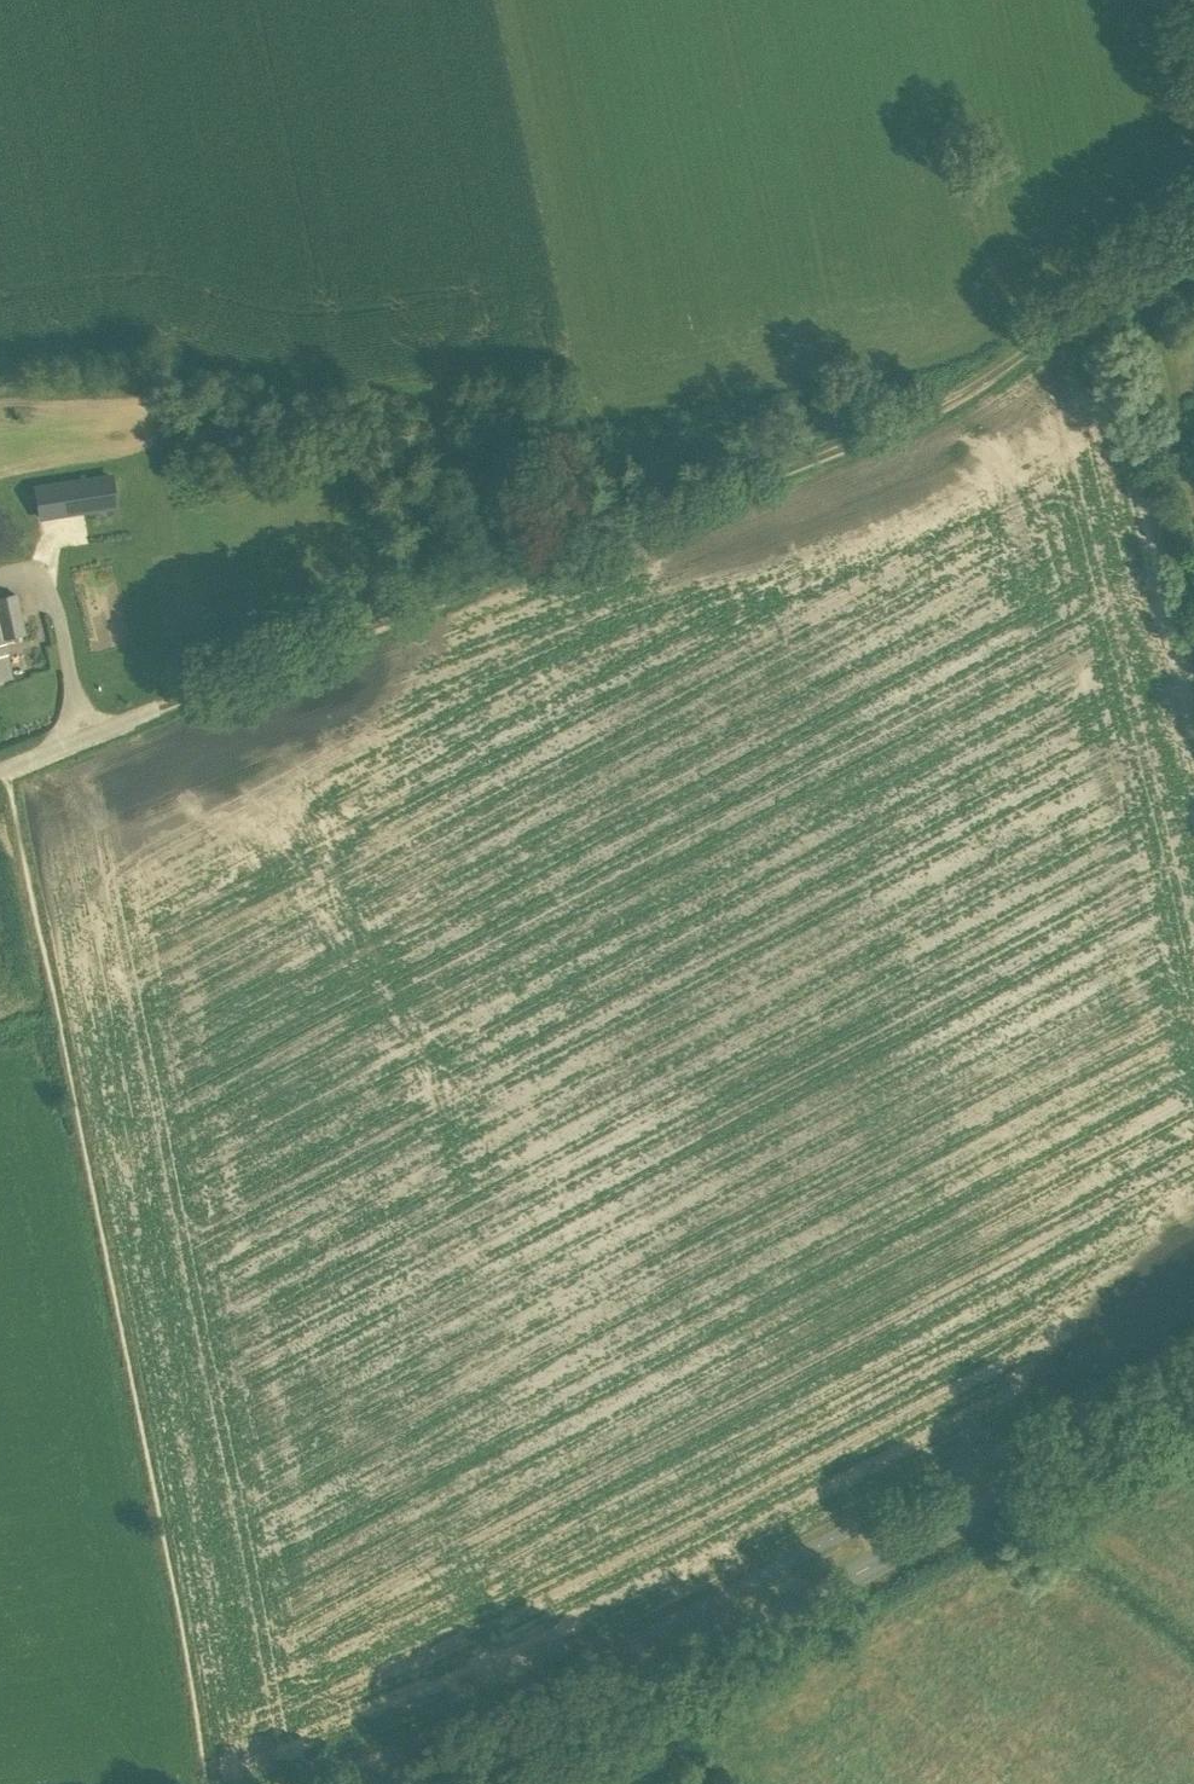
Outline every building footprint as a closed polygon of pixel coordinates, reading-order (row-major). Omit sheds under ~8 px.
[(77,478),(82,513),(119,508),(113,472),(77,478)] [(39,520),(53,518),(48,482),(33,485),(39,520)] [(11,677),(3,640),(25,636),(16,594),(0,597),(0,679),(11,677)]
